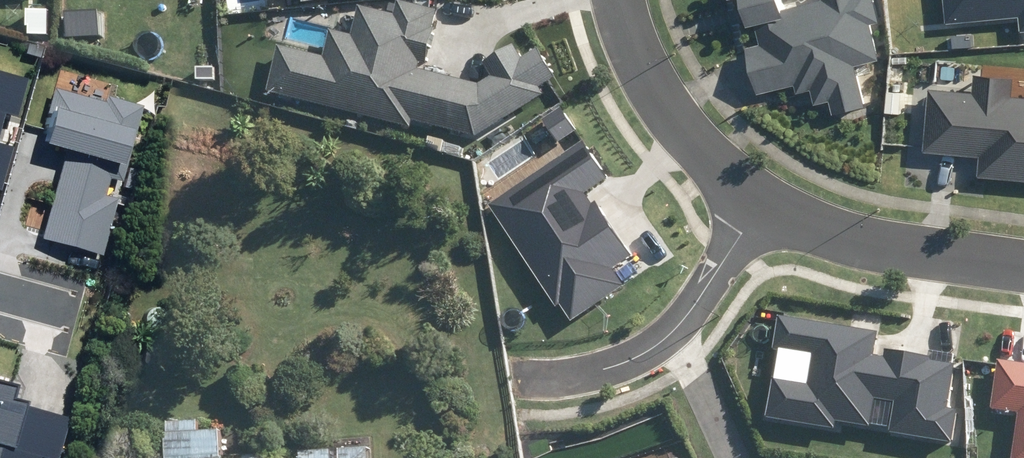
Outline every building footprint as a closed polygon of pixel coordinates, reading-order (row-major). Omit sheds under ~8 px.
[(826,0),(786,10),(784,0),(744,0),(749,20),(744,21),(747,32),(759,29),(763,45),(749,48),(760,94),(797,86),(799,94),(813,90),(817,105),(832,102),(835,115),(867,107),(857,66),(882,60),(873,24),(881,22),(876,0),(826,0)] [(948,24),(1021,17),(1023,32),(1023,0),(946,0),(948,24)] [(475,135),(544,93),(541,87),(556,77),(537,45),(521,54),(513,41),(480,60),(489,75),(476,83),(416,68),(418,60),(424,62),(433,28),(430,27),(434,11),(398,2),(395,16),(358,7),(351,34),(329,29),(322,55),(276,44),(265,89),(408,125),(410,119),(475,135)] [(65,36),(99,34),(97,9),(64,10),(65,36)] [(27,78),(0,71),(0,135),(6,111),(17,114),(27,78)] [(1023,180),(1023,98),(1012,97),(1014,78),(972,74),(970,93),(927,88),(920,151),(981,157),(979,175),(1023,180)] [(144,106),(109,97),(107,102),(56,88),(42,140),(69,148),(44,239),(104,255),(119,198),(107,194),(112,177),(123,180),(144,106)] [(559,141),(576,129),(560,107),(543,119),(559,141)] [(604,176),(582,142),(488,204),(555,306),(560,303),(570,320),(624,285),(612,267),(631,255),(595,200),(590,203),(582,191),(604,176)] [(2,191),(14,147),(0,143),(0,191),(2,191)] [(889,430),(951,440),(957,409),(946,407),(954,363),(931,359),(931,356),(885,348),(884,356),(872,354),(876,331),(778,315),(772,348),(809,354),(805,381),(770,375),(763,416),(832,428),(834,418),(867,424),(871,396),(894,400),(889,430)] [(0,379),(0,457),(41,457),(41,456),(50,457),(59,457),(70,417),(29,406),(30,402),(17,398),(21,384),(0,379)] [(171,426),(173,457),(226,457),(224,433),(201,435),(200,424),(171,426)]
